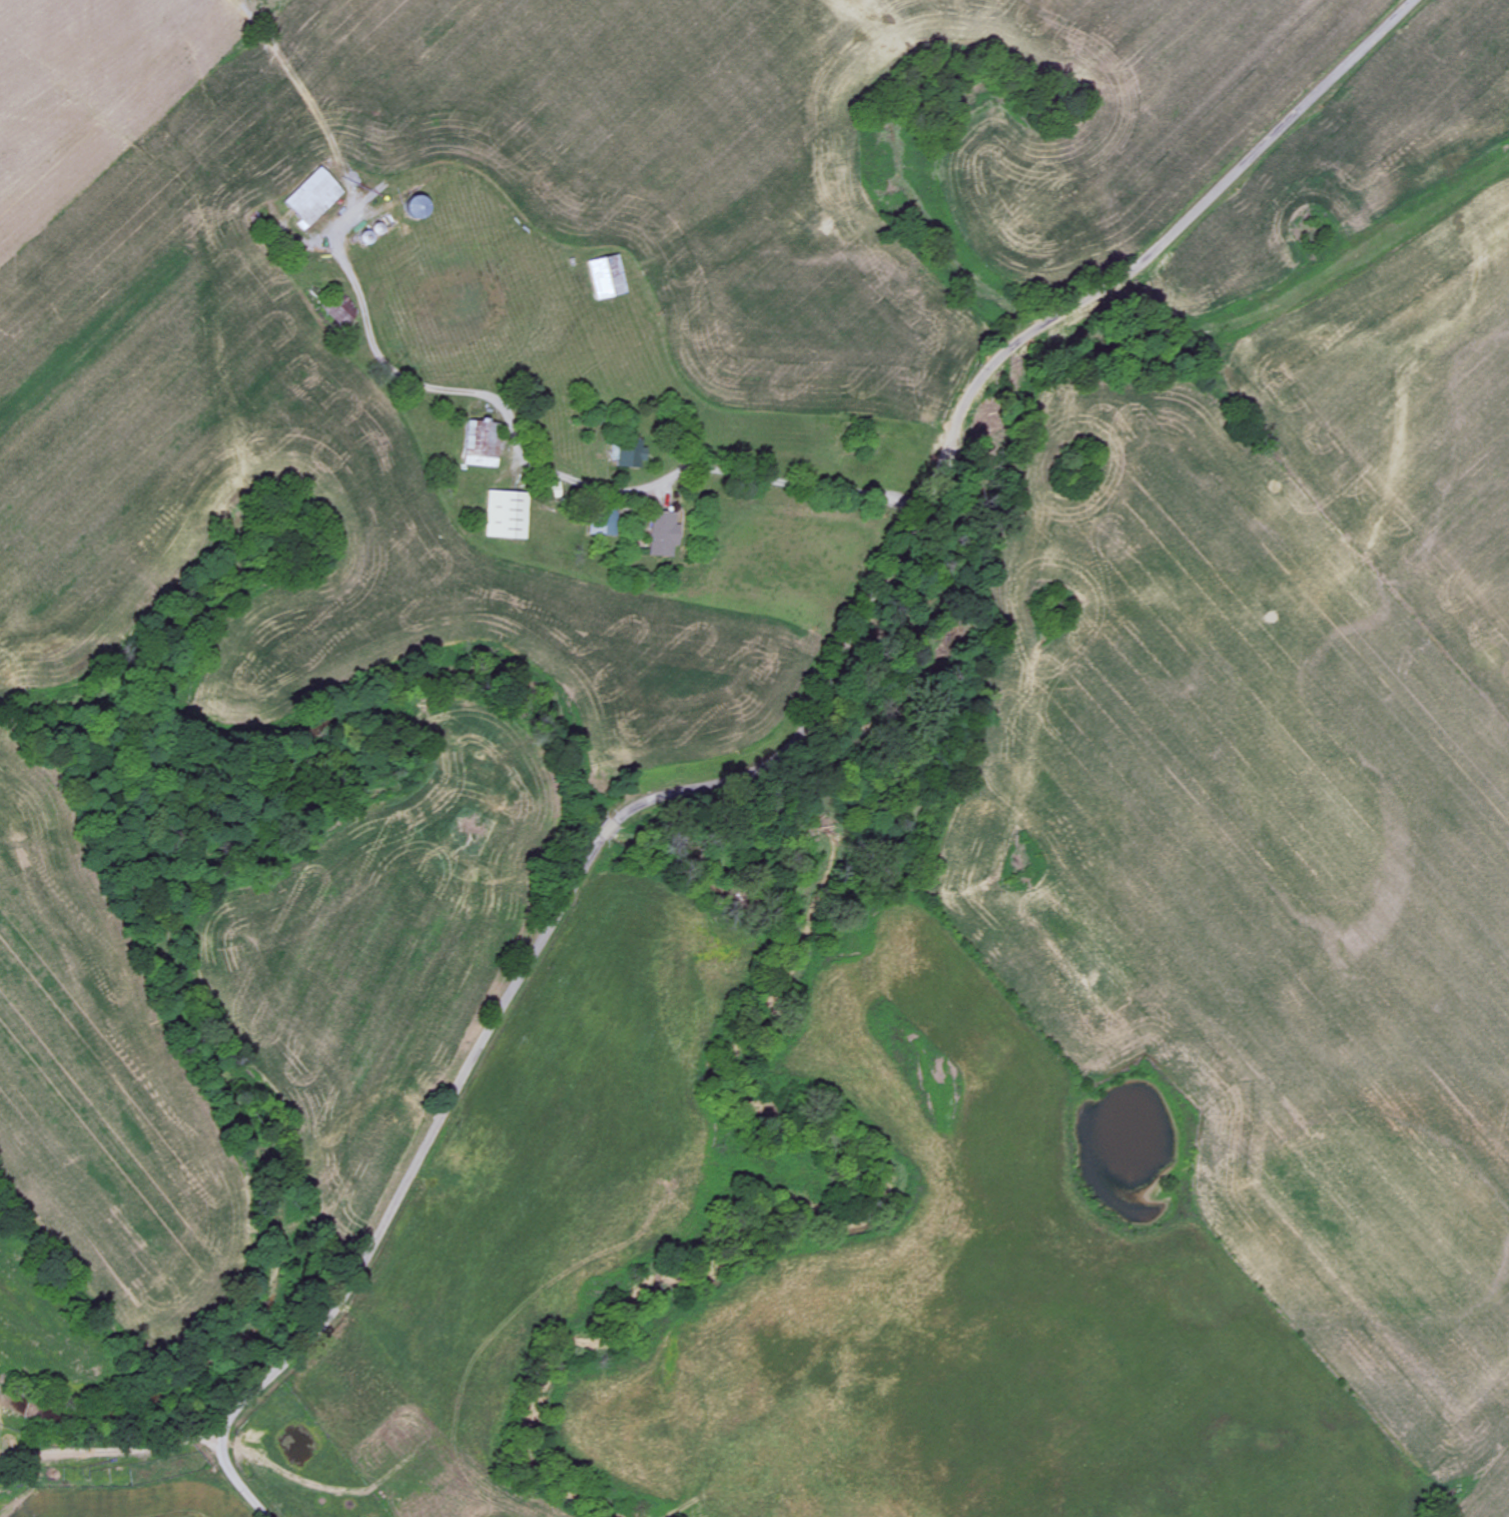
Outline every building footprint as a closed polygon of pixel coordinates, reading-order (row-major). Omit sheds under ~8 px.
[(345,194),(320,167),(282,204),(307,230),(345,194)] [(402,210),(416,223),(430,208),(416,195),(402,210)] [(588,262),(597,301),(628,294),(619,255),(588,262)] [(464,465),(498,469),(504,425),(469,421),(464,465)] [(643,462),(644,443),(614,442),(613,468),(639,469),(640,461),(643,462)] [(487,538),(527,540),(529,494),(488,492),(487,538)] [(648,557),(672,559),(673,546),(677,546),(679,525),(675,525),(676,514),(652,512),(648,557)]
